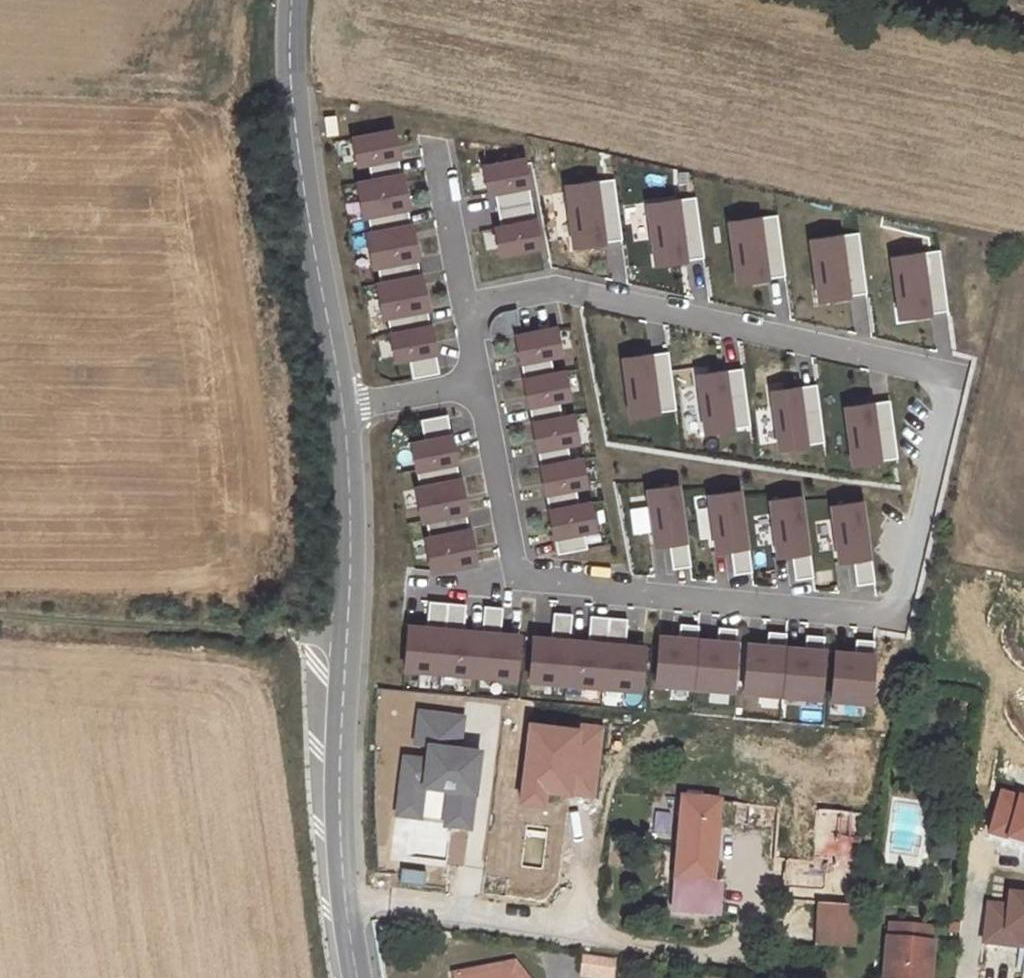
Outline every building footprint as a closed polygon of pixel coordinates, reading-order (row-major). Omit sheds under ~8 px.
[(351,134),(357,167),(367,165),(369,176),(401,170),(393,127),(351,134)] [(480,165),(485,195),(500,192),(504,214),(520,212),(533,209),(524,157),(480,165)] [(354,179),(361,217),(367,216),(369,228),(411,221),(401,170),(369,176),(354,179)] [(618,175),(563,183),(572,247),(627,239),(618,175)] [(700,193),(645,200),(653,264),(708,256),(700,193)] [(542,259),(533,209),(504,214),(508,233),(493,235),(499,267),(542,259)] [(781,213),(726,220),(735,284),(790,277),(781,213)] [(364,229),(371,269),(377,268),(379,279),(420,272),(411,221),(369,228),(364,229)] [(857,230),(802,237),(811,301),(866,294),(857,230)] [(942,246),(887,254),(896,317),(951,310),(942,246)] [(375,280),(382,318),(386,317),(389,329),(429,322),(420,272),(379,279),(375,280)] [(388,329),(393,362),(408,359),(412,378),(439,373),(429,322),(389,329),(388,329)] [(515,335),(523,380),(554,374),(550,357),(560,355),(555,327),(515,335)] [(668,351),(619,357),(627,422),(676,415),(668,351)] [(740,361),(691,367),(699,432),(748,426),(740,361)] [(523,380),(532,423),(562,417),(559,400),(569,398),(563,372),(554,374),(523,380)] [(816,378),(767,384),(775,449),(824,443),(816,378)] [(889,396),(840,402),(848,467),(897,461),(889,396)] [(457,463),(448,413),(419,419),(423,437),(409,439),(415,471),(457,463)] [(532,423),(540,467),(570,461),(567,444),(577,442),(572,415),(562,417),(532,423)] [(540,467),(548,511),(579,505),(575,488),(585,486),(580,459),(570,461),(540,467)] [(467,514),(457,463),(415,471),(417,482),(413,483),(421,523),(426,522),(467,514)] [(679,484),(647,488),(654,543),(669,541),(672,562),(689,560),(679,484)] [(740,488),(705,493),(713,553),(730,551),(733,573),(751,570),(740,488)] [(801,493),(766,498),(774,558),(791,556),(794,577),(812,575),(801,493)] [(862,498),(827,503),(835,563),(852,560),(855,582),(874,580),(862,498)] [(548,511),(557,553),(585,548),(582,532),(594,530),(588,503),(579,505),(548,511)] [(476,563),(467,514),(426,522),(428,532),(423,533),(430,572),(476,563)] [(404,667),(441,671),(446,620),(447,601),(427,599),(425,620),(409,619),(404,667)] [(441,671),(479,674),(483,626),(463,624),(465,602),(447,601),(441,671)] [(479,674),(516,677),(521,629),(501,627),(503,605),(485,604),(479,674)] [(530,679),(566,683),(571,632),(573,613),(553,611),(551,633),(534,631),(530,679)] [(566,683),(603,686),(607,635),(609,616),(589,615),(587,636),(571,634),(566,683)] [(603,686),(641,689),(645,641),(625,639),(627,618),(609,616),(607,635),(603,686)] [(697,635),(657,632),(653,684),(693,687),(697,635)] [(738,638),(697,635),(693,687),(734,691),(738,638)] [(784,642),(744,639),(740,692),(780,695),(784,642)] [(825,645),(784,642),(780,695),(821,698),(825,645)] [(874,648),(832,645),(827,698),(869,702),(874,648)] [(463,711),(417,706),(413,745),(422,747),(421,759),(405,757),(399,812),(448,818),(447,825),(470,828),(479,746),(459,744),(463,711)] [(580,733),(530,726),(520,803),(544,806),(545,796),(594,802),(604,729),(581,726),(580,733)] [(1003,792),(992,833),(1023,842),(1023,798),(1003,792)] [(672,849),(709,854),(715,801),(678,797),(672,849)] [(817,905),(851,909),(853,883),(859,813),(847,812),(730,802),(727,825),(769,830),(763,896),(774,898),(769,928),(763,928),(761,939),(754,938),(754,948),(813,954),(817,905)] [(706,882),(709,854),(672,849),(666,907),(712,912),(714,885),(706,882)] [(982,947),(1023,951),(1023,893),(1008,892),(1007,904),(987,901),(982,947)] [(817,905),(813,954),(848,956),(851,909),(817,905)] [(930,948),(882,942),(879,977),(927,977),(930,948)] [(582,957),(580,973),(610,977),(613,961),(582,957)] [(509,963),(449,973),(450,977),(522,977),(509,963)]
